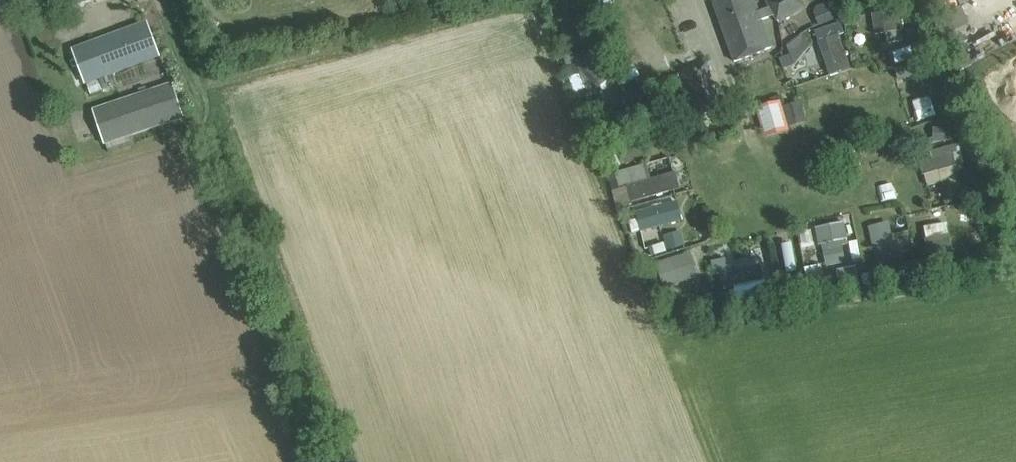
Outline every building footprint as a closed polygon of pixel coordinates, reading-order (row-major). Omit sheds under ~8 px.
[(757,6),(755,0),(715,0),(714,0),(736,61),(773,48),(763,20),(774,16),(776,21),(778,20),(779,22),(805,8),(801,0),(770,0),(766,2),(769,7),(759,11),(757,6)] [(823,27),(815,31),(835,76),(858,66),(829,2),(814,9),(823,27)] [(148,22),(129,29),(73,50),(86,83),(160,55),(148,22)] [(791,55),(780,59),(784,69),(795,65),(811,46),(803,36),(788,47),(791,55)] [(565,57),(579,96),(606,87),(592,47),(565,57)] [(698,118),(723,109),(704,60),(679,70),(698,118)] [(896,69),(899,80),(911,76),(908,65),(896,69)] [(841,81),(844,91),(865,85),(862,75),(841,81)] [(173,83),(93,110),(105,145),(107,144),(130,136),(185,118),(173,83)] [(772,135),(807,122),(799,102),(789,106),(786,97),(761,107),(772,135)] [(933,150),(934,159),(921,162),(926,186),(967,177),(960,145),(933,150)] [(624,170),(633,202),(682,187),(673,156),(624,170)] [(636,255),(687,242),(684,230),(663,235),(665,240),(648,244),(645,231),(684,221),(677,191),(633,203),(637,217),(627,219),(636,255)] [(825,266),(862,259),(859,240),(850,241),(846,221),(817,227),(825,266)] [(893,221),(871,224),(879,273),(901,269),(893,221)] [(930,252),(954,246),(948,221),(924,227),(930,252)] [(718,287),(768,280),(763,251),(713,258),(718,287)] [(698,255),(658,257),(660,284),(699,282),(698,255)]
